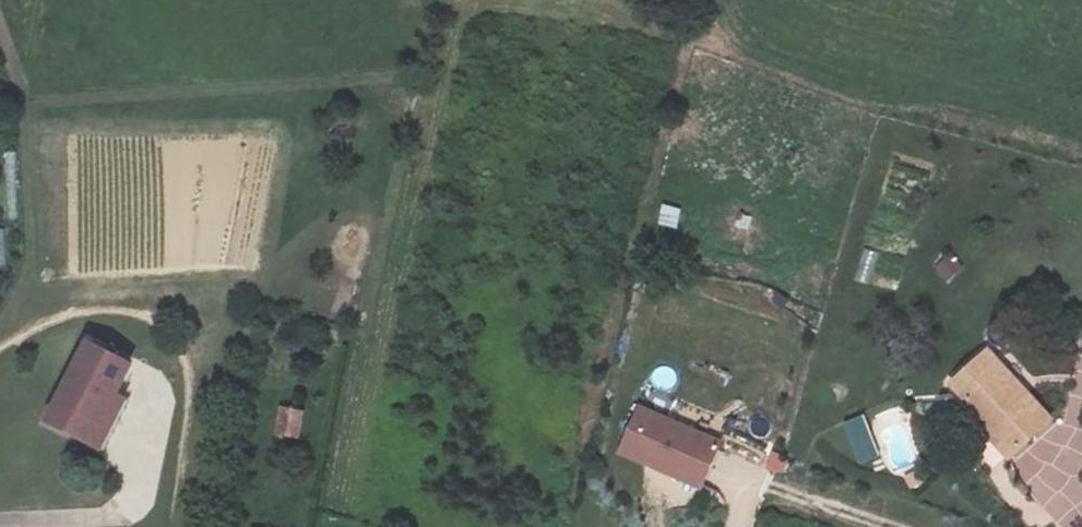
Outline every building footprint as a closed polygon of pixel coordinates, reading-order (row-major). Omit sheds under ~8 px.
[(677,228),(682,209),(663,204),(659,223),(677,228)] [(870,284),(878,253),(863,249),(855,281),(870,284)] [(1039,420),(986,344),(943,374),(966,407),(961,411),(990,453),(1039,420)] [(127,368),(85,350),(50,427),(100,450),(122,403),(113,400),(127,368)] [(280,405),(274,434),(300,439),(305,410),(280,405)] [(875,417),(895,471),(922,461),(902,407),(875,417)] [(1069,408),(1028,451),(1040,462),(1019,484),(1066,526),(1081,526),(1081,420),(1069,408)] [(842,424),(861,464),(882,453),(862,414),(842,424)] [(707,455),(623,426),(607,472),(691,500),(707,455)] [(767,470),(785,473),(788,455),(771,452),(767,470)]
